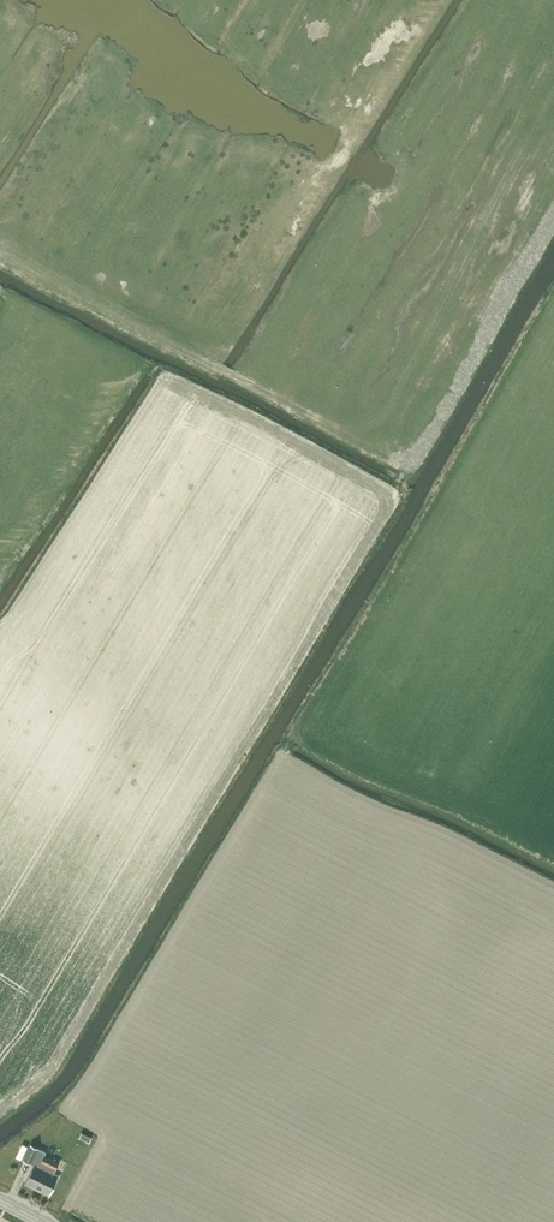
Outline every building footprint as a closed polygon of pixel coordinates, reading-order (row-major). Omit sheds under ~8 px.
[(81,1132),(78,1138),(88,1143),(91,1137),(81,1132)] [(45,1152),(30,1144),(23,1159),(33,1164),(25,1182),(48,1194),(57,1175),(53,1173),(59,1162),(44,1155),(45,1152)]
